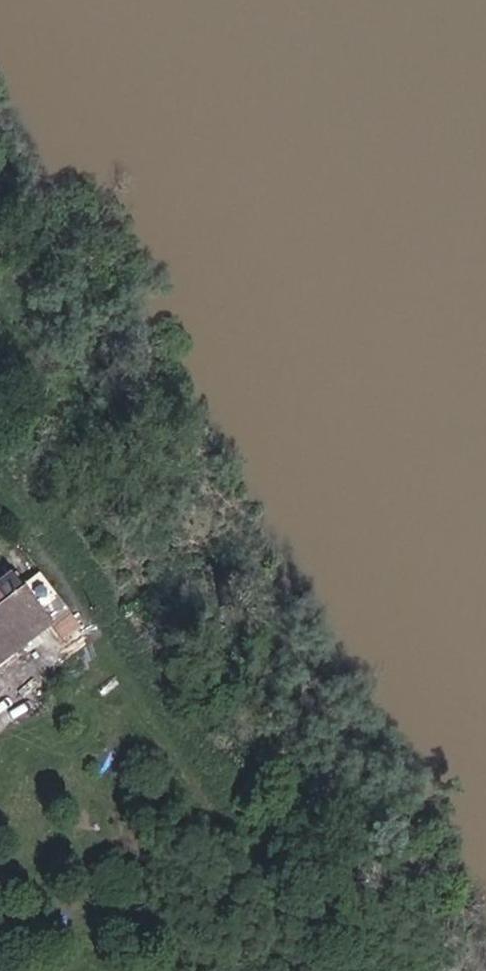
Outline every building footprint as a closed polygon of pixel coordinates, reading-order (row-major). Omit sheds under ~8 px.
[(47,593),(51,590),(22,554),(0,572),(0,631),(47,593)]
